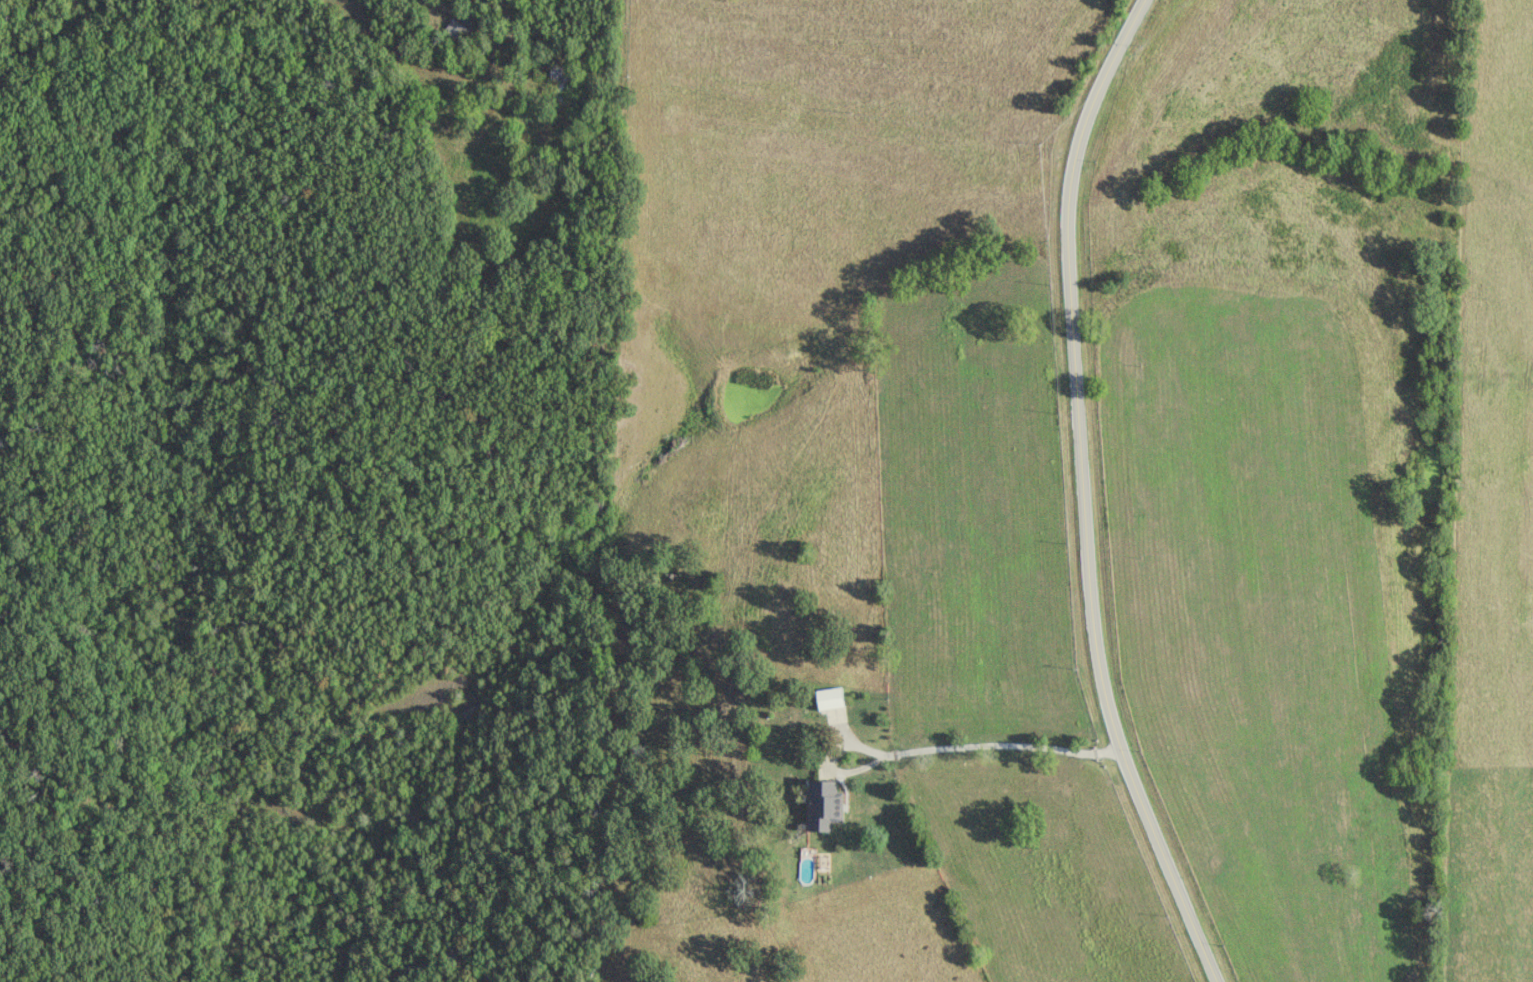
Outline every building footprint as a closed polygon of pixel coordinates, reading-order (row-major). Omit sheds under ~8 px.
[(821,711),(846,706),(842,687),(817,692),(821,711)]
